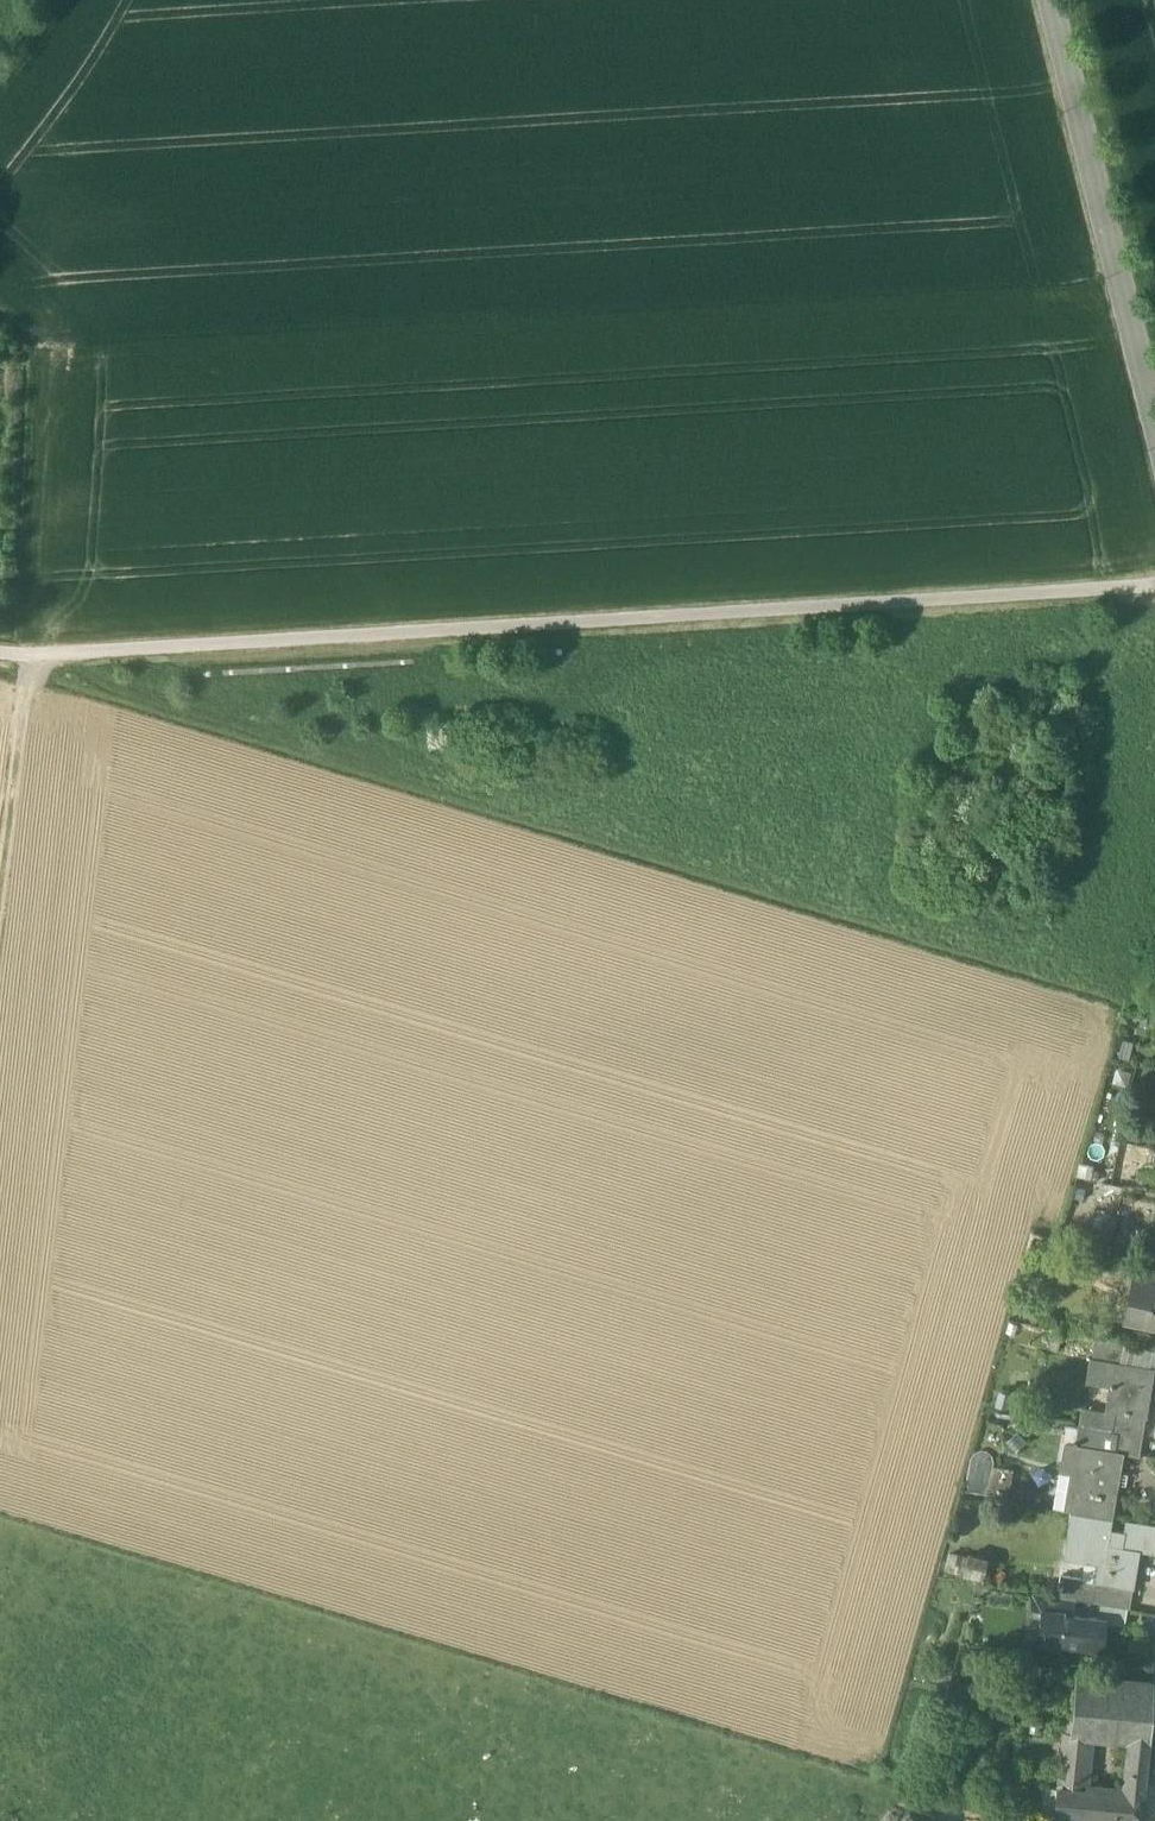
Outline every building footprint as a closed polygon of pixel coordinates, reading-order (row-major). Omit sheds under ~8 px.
[(1150,1161),(1151,1143),(1120,1141),(1119,1159),(1150,1161)] [(1143,1273),(1136,1304),(1151,1308),(1147,1325),(1154,1327),(1154,1276),(1143,1273)] [(1124,1344),(1096,1339),(1092,1359),(1120,1364),(1124,1344)] [(1090,1359),(1086,1384),(1109,1388),(1105,1412),(1116,1414),(1145,1419),(1146,1420),(1154,1370),(1120,1364),(1092,1359),(1090,1359)] [(1145,1419),(1116,1414),(1113,1431),(1142,1436),(1145,1419)] [(1067,1424),(1064,1444),(1123,1454),(1139,1457),(1143,1437),(1142,1436),(1113,1431),(1067,1424)] [(1123,1454),(1064,1444),(1060,1469),(1075,1471),(1068,1511),(1071,1512),(1112,1519),(1123,1454)] [(1112,1519),(1071,1512),(1063,1558),(1084,1562),(1086,1551),(1099,1553),(1094,1581),(1094,1582),(1095,1583),(1131,1589),(1133,1589),(1139,1552),(1139,1551),(1121,1548),(1107,1545),(1112,1519)] [(1126,1521),(1121,1548),(1139,1551),(1139,1552),(1154,1555),(1154,1552),(1154,1526),(1126,1521)] [(969,1552),(964,1573),(986,1578),(991,1557),(969,1552)] [(1094,1581),(1060,1575),(1056,1596),(1092,1602),(1095,1583),(1094,1582),(1094,1581)] [(1131,1589),(1095,1583),(1092,1602),(1128,1608),(1131,1589)] [(1043,1614),(1074,1617),(1075,1600),(1035,1596),(1033,1613),(1043,1614)] [(1041,1643),(1106,1649),(1108,1620),(1074,1617),(1043,1614),(1041,1643)] [(1154,1683),(1076,1675),(1070,1734),(1092,1736),(1135,1740),(1151,1742),(1154,1683)] [(1092,1736),(1070,1734),(1069,1744),(1072,1744),(1070,1763),(1090,1765),(1092,1736)] [(1151,1742),(1135,1740),(1128,1795),(1138,1796),(1138,1797),(1144,1797),(1145,1796),(1151,1742)] [(1061,1777),(1060,1789),(1057,1789),(1054,1820),(1057,1820),(1084,1820),(1087,1792),(1090,1765),(1070,1763),(1067,1762),(1066,1777),(1061,1777)] [(1087,1792),(1084,1820),(1136,1820),(1138,1797),(1138,1796),(1128,1795),(1087,1792)]
